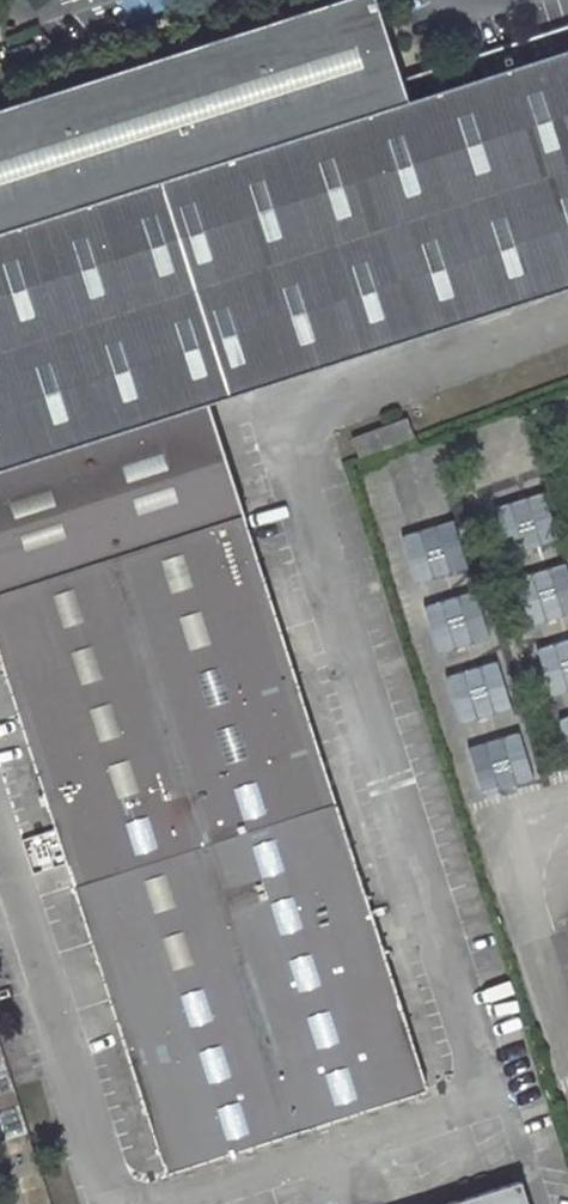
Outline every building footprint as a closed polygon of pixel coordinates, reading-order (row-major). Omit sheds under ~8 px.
[(206,401),(567,283),(567,26),(403,78),(377,0),(334,0),(0,107),(0,467),(206,401)] [(206,401),(0,467),(0,655),(167,1170),(426,1087),(206,401)] [(360,458),(416,438),(408,417),(352,437),(360,458)] [(522,1180),(446,1203),(529,1203),(522,1180)]
